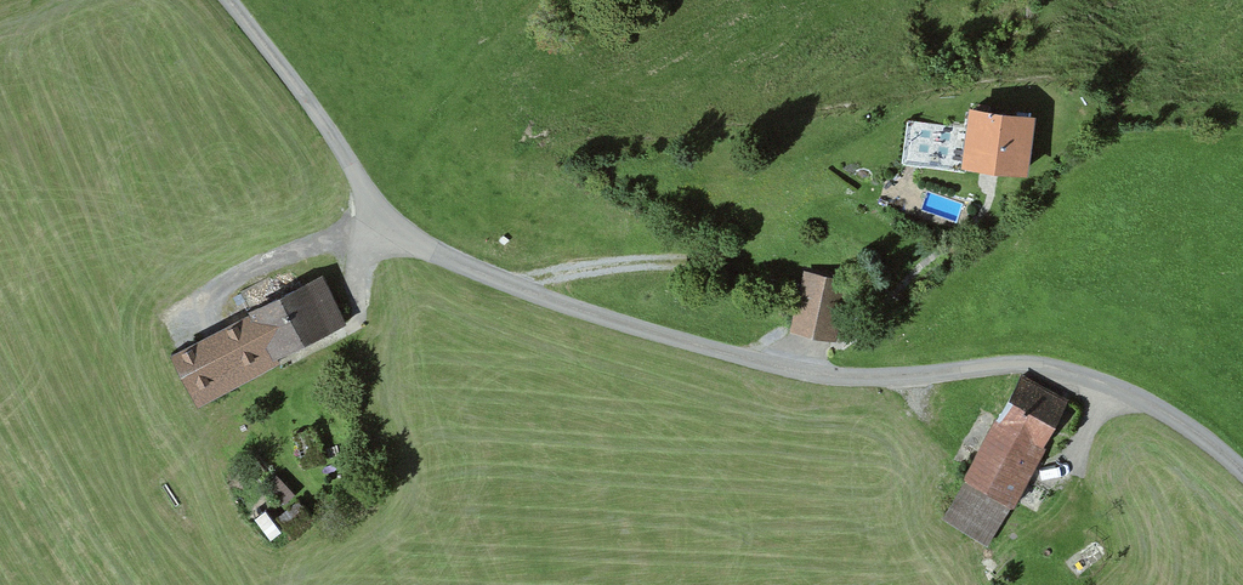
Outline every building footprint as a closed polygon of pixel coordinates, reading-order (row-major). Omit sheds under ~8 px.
[(1017,116),(948,112),(943,175),(1013,179),(1017,116)] [(318,275),(243,311),(267,361),(342,325),(318,275)] [(843,287),(792,275),(779,332),(803,337),(830,343),(843,287)] [(247,321),(158,356),(179,408),(267,373),(247,321)] [(1069,411),(1014,383),(955,496),(1010,524),(1069,411)]
